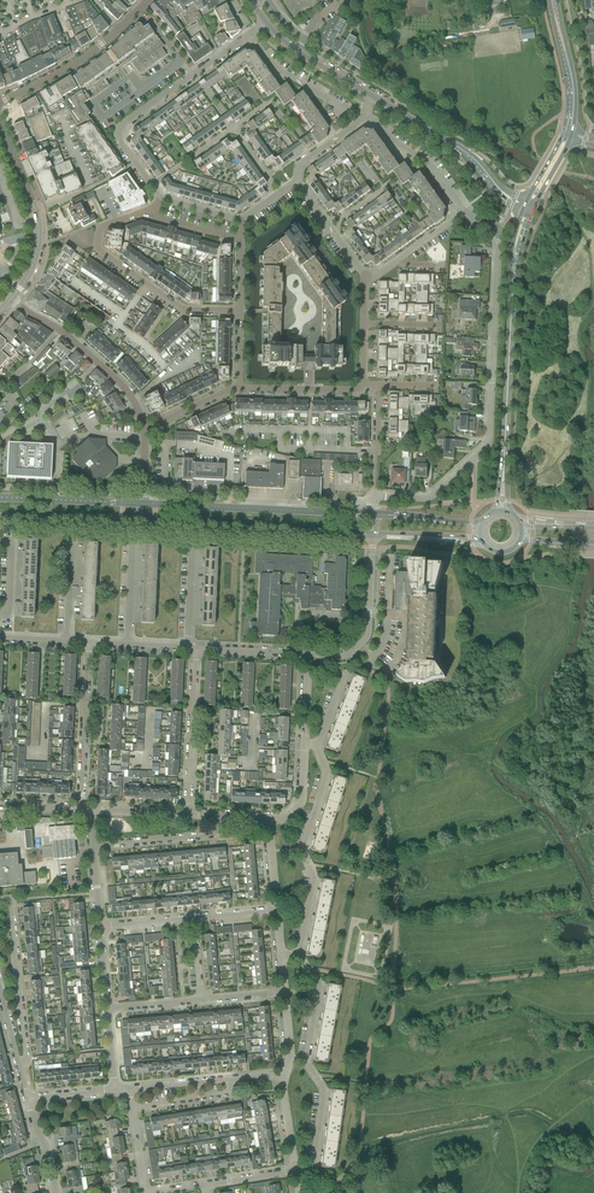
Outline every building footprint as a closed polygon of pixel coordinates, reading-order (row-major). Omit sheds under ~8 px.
[(112,0),(109,3),(112,8),(119,14),(120,13),(122,16),(125,13),(119,7),(118,7),(116,5),(114,4),(114,3),(112,0)] [(114,1),(115,0),(116,1),(114,3),(114,4),(116,5),(118,7),(119,7),(125,13),(129,9),(119,0),(114,0),(114,1)] [(129,9),(127,7),(130,5),(131,6),(137,0),(119,0),(129,9)] [(156,2),(155,3),(160,8),(161,7),(165,11),(168,14),(172,11),(175,17),(180,14),(181,13),(176,7),(177,7),(171,0),(159,0),(156,2)] [(177,7),(176,7),(181,13),(180,14),(187,26),(196,21),(199,19),(202,18),(197,11),(191,0),(171,0),(177,7)] [(197,11),(203,8),(198,0),(191,0),(197,11)] [(203,8),(206,6),(209,10),(218,5),(215,0),(198,0),(203,8)] [(494,9),(504,7),(503,4),(507,4),(506,0),(493,0),(494,9)] [(87,1),(83,3),(92,26),(98,37),(108,28),(87,1)] [(75,6),(79,19),(81,26),(84,33),(90,43),(98,37),(92,26),(83,3),(84,4),(82,5),(82,4),(75,6)] [(109,3),(108,4),(104,8),(108,12),(117,21),(122,16),(120,13),(119,14),(112,8),(109,3)] [(160,8),(155,3),(149,9),(161,20),(168,14),(165,11),(161,7),(160,8)] [(229,11),(226,5),(214,12),(220,23),(234,21),(230,14),(231,14),(229,10),(229,11)] [(79,19),(75,6),(65,10),(72,30),(75,39),(81,49),(90,43),(84,33),(81,26),(79,19)] [(172,11),(168,14),(161,20),(174,37),(183,30),(175,17),(172,11)] [(57,23),(54,14),(39,19),(39,20),(46,40),(45,40),(50,52),(49,52),(56,64),(71,55),(68,48),(66,49),(65,46),(66,45),(62,35),(60,31),(58,25),(57,23)] [(327,26),(326,27),(317,42),(330,49),(336,40),(339,35),(340,35),(347,22),(337,16),(335,18),(332,20),(329,23),(327,26)] [(46,40),(39,20),(30,22),(36,44),(41,58),(42,58),(47,69),(56,64),(49,52),(50,52),(45,40),(46,40)] [(514,20),(500,22),(501,28),(515,26),(514,20)] [(36,44),(30,22),(18,29),(22,38),(19,40),(30,62),(36,75),(47,69),(42,58),(41,58),(36,44)] [(227,34),(231,39),(239,33),(238,32),(240,32),(235,22),(224,24),(226,34),(227,34)] [(72,76),(78,86),(77,86),(82,95),(86,103),(109,86),(105,80),(118,70),(114,65),(117,63),(121,68),(130,62),(139,75),(166,55),(161,48),(161,46),(162,45),(154,34),(153,34),(146,25),(142,28),(141,26),(139,25),(138,25),(137,25),(136,25),(135,27),(134,30),(132,27),(114,44),(108,50),(110,52),(106,54),(105,52),(98,57),(72,76)] [(534,29),(521,31),(523,40),(535,38),(534,29)] [(66,34),(62,35),(66,45),(65,46),(66,49),(68,48),(71,55),(81,49),(75,39),(72,30),(69,31),(70,36),(72,40),(69,42),(68,38),(66,34)] [(194,65),(212,52),(206,44),(206,45),(199,34),(188,41),(183,33),(176,39),(194,65)] [(220,46),(228,41),(223,34),(223,35),(222,35),(221,36),(220,35),(214,38),(220,46)] [(19,52),(16,42),(14,35),(3,44),(11,65),(10,66),(12,73),(17,83),(22,81),(13,56),(18,54),(19,52)] [(335,41),(336,40),(330,49),(339,54),(338,56),(341,58),(342,58),(345,60),(345,58),(346,59),(346,60),(350,62),(351,61),(351,62),(350,63),(365,72),(366,66),(367,67),(367,68),(367,66),(368,66),(368,65),(368,64),(367,63),(367,62),(367,61),(360,50),(361,50),(353,45),(356,41),(350,36),(347,41),(341,38),(338,42),(335,41)] [(19,40),(16,42),(19,52),(18,54),(13,56),(22,81),(36,75),(30,62),(19,40)] [(245,52),(244,51),(235,57),(243,69),(245,67),(246,68),(248,70),(259,61),(253,52),(252,53),(245,52)] [(6,56),(5,53),(0,54),(0,55),(1,58),(12,85),(17,83),(12,73),(10,66),(9,64),(10,64),(6,56)] [(226,63),(221,67),(221,68),(227,76),(229,79),(243,69),(235,57),(229,61),(228,60),(225,62),(226,63)] [(1,58),(0,58),(0,65),(3,73),(1,74),(6,87),(12,85),(1,58)] [(263,67),(259,61),(248,70),(258,84),(269,75),(266,70),(267,69),(265,66),(263,67)] [(221,68),(216,71),(222,80),(227,76),(221,68)] [(222,80),(216,71),(211,75),(217,84),(222,80)] [(203,81),(200,82),(206,90),(210,86),(211,88),(217,84),(211,75),(203,80),(203,81)] [(273,80),(269,75),(258,84),(268,97),(274,93),(276,95),(279,99),(291,91),(286,84),(279,88),(275,84),(277,83),(274,79),(273,80)] [(72,76),(54,86),(63,102),(69,113),(77,127),(89,120),(87,117),(90,115),(87,112),(90,110),(89,107),(86,103),(82,95),(77,86),(78,86),(72,76)] [(198,84),(196,86),(190,90),(196,98),(197,98),(199,101),(204,97),(201,93),(206,90),(200,82),(198,84)] [(53,122),(69,113),(63,102),(54,86),(48,90),(48,89),(40,94),(45,104),(53,124),(54,124),(53,122)] [(190,90),(185,93),(191,102),(196,98),(190,90)] [(292,92),(291,91),(279,99),(284,106),(285,105),(291,101),(300,115),(312,106),(308,101),(309,100),(307,97),(306,98),(302,92),(295,97),(292,92)] [(185,93),(180,97),(186,106),(191,102),(185,93)] [(40,94),(34,97),(39,104),(38,104),(40,108),(42,111),(44,117),(48,126),(53,124),(45,104),(40,94)] [(25,122),(23,123),(14,126),(17,134),(16,134),(16,135),(18,134),(21,142),(20,142),(21,145),(31,141),(33,144),(52,137),(47,126),(48,126),(44,117),(42,111),(40,108),(38,104),(39,104),(34,97),(35,99),(27,103),(27,102),(27,104),(20,107),(20,106),(19,106),(27,121),(25,122)] [(180,97),(174,101),(180,110),(186,106),(180,97)] [(244,100),(239,104),(245,112),(251,108),(244,100)] [(180,110),(174,101),(169,105),(175,113),(180,110)] [(239,104),(234,107),(240,116),(245,112),(239,104)] [(175,113),(169,105),(164,109),(170,117),(175,113)] [(316,111),(312,106),(300,115),(310,128),(322,120),(318,115),(319,114),(317,110),(316,111)] [(229,112),(224,116),(230,123),(232,122),(232,121),(240,116),(234,107),(228,111),(229,112)] [(7,116),(12,127),(14,126),(23,123),(25,122),(19,110),(17,111),(17,109),(8,113),(7,116)] [(164,109),(158,112),(164,121),(170,117),(164,109)] [(263,114),(269,122),(274,118),(268,110),(263,114)] [(164,121),(158,112),(153,116),(159,125),(164,121)] [(269,122),(263,114),(257,117),(263,126),(269,122)] [(153,116),(148,120),(154,129),(159,125),(153,116)] [(224,116),(220,119),(219,118),(213,122),(219,130),(227,125),(230,123),(224,116)] [(263,126),(257,117),(252,121),(258,130),(263,126)] [(154,129),(148,120),(142,124),(148,132),(154,129)] [(322,120),(310,128),(311,130),(311,132),(309,133),(315,142),(317,145),(327,138),(326,137),(327,130),(328,129),(322,120)] [(258,130),(252,121),(246,125),(249,129),(249,130),(254,131),(255,130),(257,129),(258,130)] [(213,122),(208,126),(214,134),(219,130),(213,122)] [(92,123),(75,130),(76,130),(77,130),(81,138),(83,137),(86,145),(88,144),(91,152),(93,151),(96,159),(98,159),(101,167),(103,166),(107,174),(108,173),(112,178),(115,176),(125,169),(92,123)] [(148,132),(142,124),(137,128),(142,135),(143,136),(148,132)] [(208,126),(203,130),(209,138),(214,134),(208,126)] [(142,135),(137,128),(132,132),(134,135),(134,137),(140,138),(140,137),(142,135)] [(364,129),(355,136),(363,148),(366,146),(367,146),(368,148),(380,140),(374,131),(372,132),(365,130),(364,129)] [(203,130),(197,133),(203,142),(209,138),(203,130)] [(254,131),(249,130),(249,132),(245,135),(249,140),(257,134),(256,135),(254,132),(254,131)] [(203,142),(197,133),(192,137),(198,146),(203,142)] [(309,133),(304,137),(310,146),(315,142),(309,133)] [(257,134),(249,140),(253,146),(261,140),(257,134)] [(363,148),(355,136),(350,139),(349,138),(345,141),(346,142),(341,146),(342,146),(347,153),(350,157),(363,148)] [(140,138),(134,137),(134,138),(130,141),(134,147),(141,141),(139,139),(140,138)] [(192,137),(187,141),(193,149),(198,146),(192,137)] [(304,137),(301,139),(298,141),(304,149),(310,146),(304,137)] [(142,140),(141,141),(134,147),(138,152),(146,146),(142,140)] [(229,149),(230,144),(229,144),(226,140),(220,144),(226,152),(227,152),(226,151),(228,149),(229,149)] [(265,145),(261,140),(253,146),(257,151),(265,145)] [(380,140),(368,148),(378,162),(390,154),(386,149),(388,148),(385,144),(383,145),(380,140)] [(34,146),(33,144),(31,141),(21,145),(25,153),(35,149),(42,146),(48,145),(47,144),(47,142),(40,144),(34,146)] [(193,149),(187,141),(181,145),(187,153),(193,149)] [(230,144),(229,149),(230,149),(232,152),(231,153),(239,147),(236,141),(232,144),(230,144)] [(304,149),(298,141),(293,145),(299,153),(304,149)] [(220,144),(215,148),(221,156),(226,152),(220,144)] [(35,149),(25,153),(28,159),(50,151),(48,145),(42,146),(35,149)] [(265,145),(257,151),(260,156),(269,150),(265,145)] [(299,153),(293,145),(288,149),(294,157),(299,153)] [(150,151),(146,146),(138,152),(142,157),(150,151)] [(342,146),(334,151),(340,160),(346,156),(345,155),(347,153),(342,146)] [(239,147),(231,153),(235,158),(243,152),(239,147)] [(28,159),(27,160),(33,176),(47,169),(55,166),(64,162),(58,148),(50,151),(28,159)] [(221,156),(215,148),(210,151),(216,160),(221,156)] [(288,149),(282,152),(288,161),(294,157),(288,149)] [(269,150),(260,156),(264,162),(271,157),(273,156),(272,155),(269,150)] [(150,151),(142,157),(145,163),(154,157),(150,151)] [(216,160),(210,151),(204,155),(211,164),(216,160)] [(340,160),(334,151),(329,155),(335,164),(340,160)] [(247,157),(243,152),(235,158),(239,163),(247,157)] [(282,152),(277,156),(283,165),(288,161),(282,152)] [(393,158),(390,154),(378,162),(386,174),(388,176),(393,172),(398,178),(410,170),(405,163),(399,167),(396,162),(398,161),(395,157),(393,158)] [(204,155),(199,159),(205,167),(211,164),(204,155)] [(335,164),(329,155),(324,159),(330,167),(335,164)] [(275,159),(274,159),(273,165),(275,165),(278,169),(283,165),(277,156),(278,158),(275,159)] [(154,157),(145,163),(149,168),(158,162),(154,157)] [(251,163),(247,157),(239,163),(242,169),(251,163)] [(273,159),(271,157),(264,162),(268,167),(272,164),(273,165),(274,159),(273,159)] [(205,167),(199,159),(194,163),(200,171),(205,167)] [(330,167),(324,159),(318,163),(324,171),(330,167)] [(47,169),(33,176),(44,202),(44,201),(59,195),(58,195),(63,193),(64,197),(82,190),(76,175),(75,175),(69,161),(64,163),(64,162),(55,166),(47,169)] [(158,162),(149,168),(153,173),(161,167),(158,162)] [(255,168),(251,163),(242,169),(246,174),(255,168)] [(324,171),(318,163),(313,167),(318,174),(319,175),(324,171)] [(161,167),(153,173),(157,179),(165,173),(161,167)] [(318,174),(313,167),(308,170),(310,174),(310,176),(315,177),(316,176),(318,174)] [(258,173),(255,168),(246,174),(250,179),(258,173)] [(410,170),(398,178),(403,185),(409,182),(418,195),(430,187),(426,182),(428,181),(425,177),(423,178),(420,173),(414,177),(410,170)] [(262,179),(258,173),(250,179),(254,185),(262,179)] [(140,193),(138,190),(136,188),(134,184),(130,178),(127,174),(111,182),(110,183),(107,184),(108,185),(110,189),(113,196),(114,198),(115,200),(117,204),(120,209),(121,211),(121,213),(122,213),(122,214),(124,213),(126,213),(127,212),(145,206),(144,205),(143,201),(142,199),(142,198),(143,197),(140,193)] [(315,177),(310,176),(310,177),(306,180),(310,186),(317,180),(315,178),(315,177)] [(167,190),(172,183),(169,177),(160,183),(164,189),(165,188),(167,190)] [(262,179),(254,185),(255,184),(257,187),(257,188),(262,188),(262,187),(266,184),(262,179)] [(318,179),(317,180),(310,186),(314,191),(322,185),(318,179)] [(359,186),(365,195),(371,191),(365,182),(359,186)] [(172,183),(167,190),(170,191),(170,193),(177,195),(179,185),(172,183)] [(179,185),(177,195),(183,196),(186,186),(179,185)] [(322,185),(314,191),(317,196),(326,190),(322,185)] [(192,188),(186,186),(183,196),(189,198),(192,188)] [(359,186),(354,190),(360,199),(365,195),(359,186)] [(433,191),(430,187),(418,195),(428,209),(439,200),(436,195),(437,194),(435,190),(433,191)] [(198,190),(192,188),(189,198),(195,200),(198,190)] [(262,188),(257,188),(257,189),(254,190),(259,198),(265,194),(262,190),(262,188)] [(254,190),(253,189),(248,193),(254,201),(259,198),(254,190)] [(198,190),(195,200),(202,202),(205,192),(198,190)] [(330,196),(326,190),(317,196),(321,202),(330,196)] [(360,199),(354,190),(349,194),(355,202),(360,199)] [(92,191),(70,202),(73,207),(67,210),(70,216),(69,216),(71,220),(72,219),(75,225),(80,222),(83,227),(95,221),(93,216),(88,218),(81,204),(95,197),(92,191)] [(211,193),(205,192),(202,202),(208,203),(211,193)] [(217,195),(211,193),(208,203),(214,205),(217,195)] [(254,201),(248,193),(243,197),(249,205),(254,201)] [(388,193),(383,197),(389,205),(391,208),(391,209),(397,205),(388,193)] [(355,202),(349,194),(343,198),(349,206),(355,202)] [(217,195),(214,205),(221,207),(223,197),(217,195)] [(334,201),(330,196),(321,202),(325,207),(332,202),(333,202),(334,201)] [(230,199),(223,197),(221,207),(227,209),(230,199)] [(249,205),(243,197),(237,201),(239,211),(242,208),(243,209),(249,205)] [(383,197),(377,200),(383,209),(385,212),(391,208),(389,205),(383,197)] [(349,206),(343,198),(338,202),(339,203),(344,210),(349,206)] [(230,199),(227,209),(233,211),(234,209),(239,211),(237,201),(230,199)] [(377,200),(372,204),(378,213),(383,209),(377,200)] [(439,200),(428,209),(429,211),(429,212),(427,214),(429,216),(435,225),(444,219),(444,217),(445,210),(446,209),(439,200)] [(332,202),(325,207),(329,212),(333,210),(334,210),(335,204),(334,204),(333,202),(332,202)] [(336,205),(335,204),(334,210),(336,210),(339,214),(344,210),(339,203),(336,205)] [(378,213),(372,204),(367,208),(373,216),(378,213)] [(367,208),(361,212),(367,220),(373,216),(367,208)] [(361,212),(356,216),(362,224),(367,220),(361,212)] [(362,224),(356,216),(351,219),(356,227),(357,228),(362,224)] [(429,216),(426,218),(423,220),(430,229),(435,225),(429,216)] [(356,227),(351,219),(345,223),(348,227),(348,229),(353,230),(353,229),(356,227)] [(423,220),(418,224),(424,232),(430,229),(423,220)] [(140,222),(132,225),(135,235),(141,233),(140,222)] [(149,224),(140,222),(141,233),(146,234),(149,224)] [(149,224),(146,234),(153,236),(155,226),(149,224)] [(424,232),(418,224),(413,228),(419,236),(424,232)] [(132,225),(123,228),(122,233),(124,233),(128,233),(129,236),(129,237),(135,235),(132,225)] [(155,226),(153,236),(159,238),(162,228),(155,226)] [(308,348),(314,348),(314,367),(315,367),(315,370),(320,370),(320,367),(328,367),(328,370),(333,370),(333,367),(341,367),(341,365),(345,365),(345,360),(341,360),(341,348),(339,348),(340,306),(344,303),(342,300),(345,298),(342,294),(339,296),(334,289),(337,287),(334,283),(332,285),(328,281),(331,279),(328,275),(326,276),(323,273),(325,271),(322,267),(320,268),(317,265),(320,263),(317,259),(314,261),(312,257),(314,255),(313,253),(311,251),(309,253),(304,246),(307,244),(306,242),(309,241),(306,237),(303,238),(296,229),(295,229),(293,227),(289,230),(291,232),(283,238),(284,239),(277,244),(276,242),(272,245),(273,247),(271,249),(269,247),(265,249),(267,251),(263,254),(263,258),(259,258),(259,263),(262,263),(262,271),(260,271),(260,276),(262,276),(262,283),(259,282),(259,287),(262,287),(262,291),(259,291),(259,295),(262,296),(262,302),(259,302),(259,307),(262,307),(262,313),(261,357),(257,356),(257,361),(261,361),(261,366),(268,366),(268,369),(269,369),(269,372),(274,372),(274,369),(275,369),(275,367),(287,367),(287,370),(288,370),(288,373),(293,373),(293,370),(300,370),(300,367),(301,367),(301,348),(308,348)] [(122,233),(123,228),(117,231),(116,232),(107,231),(106,237),(105,237),(105,238),(108,239),(107,241),(106,241),(105,248),(114,249),(114,250),(120,254),(121,243),(121,240),(122,240),(122,233)] [(168,230),(162,228),(159,238),(165,240),(168,230)] [(168,230),(165,240),(171,241),(174,231),(175,230),(168,228),(168,230)] [(413,228),(408,232),(414,240),(419,236),(413,228)] [(353,230),(348,229),(347,230),(344,233),(348,238),(355,233),(353,231),(353,230)] [(174,231),(171,241),(178,243),(180,233),(174,231)] [(355,233),(348,238),(351,244),(360,238),(356,232),(355,233)] [(402,235),(408,244),(414,240),(408,232),(402,235)] [(187,235),(180,233),(178,243),(184,245),(187,235)] [(402,235),(401,233),(395,237),(397,239),(403,248),(408,244),(402,235)] [(193,237),(187,235),(184,245),(190,247),(193,237)] [(200,239),(193,237),(190,247),(196,248),(198,241),(199,241),(200,239)] [(360,238),(351,244),(355,249),(364,243),(360,238)] [(403,248),(397,239),(392,243),(398,251),(403,248)] [(196,248),(195,251),(202,253),(205,243),(199,241),(198,241),(196,248)] [(205,243),(202,253),(208,255),(211,245),(205,243)] [(364,243),(355,249),(359,254),(367,248),(364,243)] [(392,243),(386,247),(392,255),(398,251),(392,243)] [(217,247),(214,256),(215,256),(216,259),(229,259),(230,249),(231,244),(223,244),(223,247),(217,247)] [(217,247),(211,245),(208,255),(214,256),(217,247)] [(61,252),(73,260),(76,255),(65,247),(61,252)] [(386,247),(381,251),(387,259),(392,255),(386,247)] [(461,247),(460,255),(458,255),(458,265),(460,265),(460,266),(464,266),(463,277),(474,277),(475,272),(480,272),(481,258),(476,258),(476,248),(461,247)] [(125,251),(122,250),(121,256),(128,260),(133,252),(128,248),(127,248),(125,251)] [(371,254),(367,248),(359,254),(363,260),(370,254),(370,255),(371,254)] [(387,259),(381,251),(375,255),(376,256),(377,256),(382,263),(387,259)] [(61,252),(58,258),(66,264),(69,266),(73,260),(61,252)] [(139,256),(133,252),(128,260),(133,264),(139,256)] [(372,257),(370,255),(370,254),(363,260),(367,265),(370,262),(372,263),(373,257),(372,257)] [(139,256),(133,264),(139,268),(145,260),(139,256)] [(374,257),(373,257),(372,263),(374,263),(376,267),(382,263),(377,256),(376,256),(374,257)] [(58,258),(54,263),(63,269),(66,264),(58,258)] [(87,272),(93,263),(88,259),(82,268),(87,272)] [(145,260),(139,268),(144,272),(150,264),(145,260)] [(63,269),(54,263),(50,269),(62,276),(65,271),(63,269)] [(93,263),(87,272),(93,276),(99,267),(93,263)] [(156,268),(150,264),(144,272),(150,276),(156,268)] [(104,270),(99,267),(93,276),(98,279),(104,270)] [(150,276),(149,277),(155,282),(156,280),(155,280),(161,272),(156,268),(150,276)] [(62,276),(50,269),(46,274),(47,274),(58,282),(62,276)] [(104,270),(98,279),(103,283),(109,274),(104,270)] [(167,276),(161,272),(155,280),(156,280),(161,284),(167,276)] [(47,275),(44,278),(48,282),(52,285),(56,289),(60,283),(58,282),(47,274),(47,275)] [(103,283),(102,284),(108,288),(109,287),(115,278),(109,274),(103,283)] [(399,289),(398,294),(405,294),(405,288),(405,285),(410,285),(411,274),(406,274),(406,275),(403,275),(403,274),(403,275),(399,275),(399,274),(399,283),(399,289)] [(411,274),(410,285),(416,285),(416,295),(422,295),(422,274),(422,275),(418,275),(418,274),(418,275),(416,275),(416,274),(411,274)] [(422,274),(422,295),(428,295),(428,285),(434,285),(434,275),(429,274),(429,275),(426,275),(426,274),(426,275),(422,275),(422,274)] [(173,280),(167,276),(161,284),(167,288),(173,280)] [(42,281),(39,285),(47,292),(47,291),(52,285),(48,282),(44,278),(42,281)] [(120,281),(115,278),(109,287),(114,290),(120,281)] [(173,280),(167,288),(172,292),(178,284),(173,280)] [(120,281),(114,290),(119,294),(125,285),(120,281)] [(378,289),(378,294),(389,294),(389,289),(399,289),(399,283),(392,282),(392,281),(383,281),(383,282),(378,282),(378,283),(379,283),(379,286),(378,286),(379,287),(379,289),(378,289)] [(178,284),(172,292),(178,296),(184,288),(178,284)] [(39,285),(34,291),(43,297),(44,296),(44,297),(45,296),(55,303),(54,303),(55,304),(58,299),(47,291),(47,292),(39,285)] [(119,294),(117,296),(123,300),(125,298),(131,289),(125,285),(119,294)] [(65,287),(64,287),(61,291),(70,298),(74,293),(67,288),(65,287)] [(184,288),(178,296),(183,300),(188,294),(190,292),(184,288)] [(136,292),(131,289),(125,298),(130,301),(136,292)] [(43,297),(34,291),(25,302),(39,313),(52,319),(57,322),(59,320),(65,324),(74,309),(58,299),(55,304),(54,303),(55,303),(45,296),(44,297),(44,296),(43,297)] [(189,295),(188,294),(183,300),(187,302),(197,303),(197,302),(200,302),(200,295),(189,295)] [(378,305),(378,306),(398,306),(399,300),(398,300),(389,300),(389,294),(378,294),(378,299),(379,299),(379,302),(378,302),(379,302),(379,305),(378,305)] [(398,312),(398,315),(399,315),(399,314),(402,314),(402,315),(403,315),(403,314),(405,314),(405,315),(410,315),(410,304),(405,304),(405,294),(398,294),(398,300),(399,300),(398,306),(398,312)] [(229,296),(216,295),(216,303),(225,303),(225,304),(229,304),(229,303),(230,303),(230,295),(229,295),(229,296)] [(410,304),(410,315),(415,315),(415,314),(418,314),(418,315),(418,314),(421,314),(421,315),(422,315),(422,295),(416,295),(416,304),(410,304)] [(422,295),(422,315),(422,314),(425,314),(425,315),(426,315),(426,314),(428,314),(428,315),(433,315),(434,304),(428,304),(428,295),(422,295)] [(460,300),(459,320),(476,320),(476,308),(479,309),(480,301),(460,300)] [(148,311),(157,317),(161,311),(150,304),(146,309),(148,311)] [(378,312),(378,317),(389,318),(389,312),(398,312),(398,306),(378,306),(379,306),(379,309),(378,309),(378,310),(379,310),(379,312),(378,312)] [(16,311),(15,312),(10,318),(21,328),(18,331),(39,347),(40,347),(52,334),(39,325),(24,318),(16,311)] [(148,311),(145,316),(154,322),(157,317),(148,311)] [(142,314),(139,320),(150,328),(154,322),(145,316),(142,314)] [(21,328),(10,318),(3,326),(26,346),(26,345),(35,353),(39,348),(40,347),(39,347),(18,331),(21,328)] [(186,321),(184,323),(188,328),(189,327),(192,327),(192,330),(199,330),(200,320),(189,319),(189,321),(186,321)] [(150,328),(139,320),(135,326),(136,326),(146,333),(150,328)] [(181,320),(176,325),(185,335),(190,330),(188,328),(184,323),(181,320)] [(228,328),(228,329),(230,329),(230,321),(229,321),(229,320),(224,320),(224,321),(215,321),(215,328),(228,328)] [(185,335),(176,325),(171,329),(180,339),(185,335)] [(26,346),(3,326),(1,329),(23,349),(24,348),(26,346)] [(136,326),(132,332),(142,339),(146,333),(136,326)] [(1,329),(0,330),(0,334),(5,339),(15,351),(17,350),(20,353),(23,349),(1,329)] [(171,329),(166,333),(173,341),(177,345),(182,341),(180,339),(171,329)] [(378,338),(378,343),(388,343),(388,337),(392,337),(398,337),(398,338),(398,335),(398,331),(391,331),(391,330),(382,330),(382,331),(378,331),(379,331),(379,335),(378,335),(379,335),(379,338),(378,338)] [(100,338),(101,337),(95,332),(87,341),(92,346),(100,338)] [(173,341),(166,333),(161,338),(169,346),(173,342),(173,341)] [(398,337),(398,348),(398,355),(404,355),(404,348),(404,345),(410,345),(410,334),(405,334),(405,335),(402,335),(402,334),(402,335),(398,335),(398,338),(398,337)] [(410,334),(410,345),(415,345),(415,355),(421,355),(421,335),(421,336),(418,336),(418,335),(417,335),(417,336),(415,335),(410,334)] [(421,335),(421,355),(427,355),(427,345),(433,345),(433,343),(435,343),(435,335),(433,335),(428,335),(428,336),(425,336),(425,335),(425,336),(421,336),(421,335)] [(15,351),(0,338),(0,369),(15,351)] [(104,342),(100,338),(92,346),(97,350),(104,342)] [(169,346),(161,338),(157,342),(164,350),(169,346)] [(64,342),(61,339),(50,351),(52,353),(57,348),(61,352),(64,348),(63,348),(67,344),(66,344),(66,343),(65,342),(64,342)] [(457,339),(456,347),(462,347),(462,356),(474,357),(474,349),(478,349),(478,344),(465,344),(465,339),(457,339)] [(109,346),(104,342),(97,350),(102,354),(109,346)] [(164,350),(157,342),(152,347),(161,357),(166,352),(164,350)] [(377,354),(398,355),(398,348),(388,348),(388,343),(378,343),(378,348),(379,348),(379,350),(378,350),(378,351),(379,351),(378,354),(377,354)] [(64,348),(61,352),(57,356),(62,361),(72,349),(70,347),(69,346),(68,345),(67,345),(67,344),(63,348),(64,348)] [(110,345),(109,346),(102,354),(107,359),(114,351),(115,350),(110,345)] [(51,348),(48,346),(44,351),(40,355),(42,358),(51,348)] [(119,355),(114,351),(107,359),(112,363),(119,355)] [(63,365),(59,369),(60,369),(62,369),(65,366),(68,369),(72,364),(75,366),(82,358),(80,356),(79,355),(79,354),(77,352),(76,352),(75,352),(68,360),(69,361),(68,361),(67,361),(63,365)] [(377,361),(377,366),(388,366),(388,361),(392,361),(398,361),(398,355),(377,354),(378,354),(378,358),(377,358),(378,358),(378,361),(377,361)] [(397,366),(397,372),(398,372),(398,374),(401,374),(401,375),(402,375),(402,374),(404,374),(404,375),(409,375),(409,364),(404,364),(404,355),(398,355),(398,361),(397,366)] [(409,364),(409,375),(414,375),(414,374),(417,374),(417,375),(417,374),(421,374),(421,375),(421,355),(415,355),(415,364),(409,364)] [(421,355),(421,375),(421,374),(424,374),(424,375),(425,375),(425,374),(427,374),(427,375),(432,375),(434,375),(437,375),(438,375),(438,370),(433,370),(433,365),(427,365),(427,355),(421,355)] [(132,362),(127,357),(117,366),(121,371),(129,364),(132,362)] [(215,357),(215,365),(218,365),(218,364),(224,365),(224,368),(228,368),(228,357),(215,357)] [(85,361),(74,373),(77,375),(79,374),(81,371),(84,373),(91,366),(85,361)] [(465,361),(457,361),(456,369),(461,369),(461,375),(474,376),(474,366),(465,366),(465,361)] [(49,378),(59,369),(54,364),(44,373),(49,378)] [(129,364),(121,371),(126,376),(134,368),(129,364)] [(218,371),(212,373),(217,383),(221,381),(229,381),(229,376),(228,376),(228,368),(224,368),(224,365),(218,364),(218,365),(218,371)] [(377,377),(377,378),(381,378),(381,379),(391,379),(391,378),(398,378),(398,374),(398,372),(397,372),(388,371),(388,366),(377,366),(377,371),(378,371),(378,373),(377,373),(377,374),(378,374),(378,377),(377,377)] [(138,373),(134,368),(126,376),(130,380),(138,373)] [(99,373),(95,370),(89,377),(93,381),(91,383),(88,380),(82,387),(84,390),(88,388),(92,383),(93,385),(95,383),(95,382),(101,375),(98,373),(99,373)] [(138,373),(130,380),(134,385),(142,378),(138,373)] [(217,383),(212,373),(206,376),(211,386),(217,383)] [(211,386),(206,376),(205,374),(199,376),(200,379),(205,389),(211,386)] [(102,376),(101,375),(95,382),(95,383),(93,385),(92,383),(88,388),(84,390),(87,394),(94,387),(94,388),(97,384),(99,386),(106,379),(102,376)] [(147,383),(142,378),(134,385),(139,390),(147,383)] [(23,386),(19,379),(14,383),(18,390),(23,386)] [(205,389),(200,379),(194,382),(198,392),(205,389)] [(113,388),(107,382),(100,389),(104,392),(96,400),(98,402),(101,400),(102,399),(107,394),(113,388)] [(198,392),(194,382),(187,385),(192,395),(198,392)] [(192,395),(187,385),(181,388),(186,397),(192,395)] [(181,388),(181,386),(174,389),(180,401),(187,398),(186,397),(181,388)] [(180,401),(174,389),(168,392),(169,395),(174,404),(180,401)] [(168,407),(163,397),(162,394),(160,390),(151,394),(151,395),(142,399),(145,405),(144,405),(145,406),(147,405),(148,408),(147,408),(150,415),(159,410),(159,411),(168,407)] [(461,397),(461,404),(461,409),(469,410),(469,405),(476,405),(476,399),(476,390),(467,390),(466,397),(461,397)] [(388,403),(409,404),(409,398),(408,398),(399,397),(399,392),(389,392),(388,397),(389,397),(389,399),(388,399),(388,400),(389,400),(389,403),(388,403)] [(109,397),(107,394),(102,399),(103,401),(107,407),(118,400),(115,394),(109,397)] [(169,395),(163,397),(168,407),(174,404),(169,395)] [(409,395),(408,398),(409,398),(409,404),(409,406),(414,406),(414,409),(414,416),(420,416),(420,395),(420,396),(417,396),(417,395),(416,395),(416,396),(414,396),(414,395),(409,395)] [(420,395),(420,416),(426,416),(426,415),(426,406),(430,406),(432,406),(436,406),(436,400),(432,400),(432,395),(427,395),(427,396),(424,396),(424,395),(424,396),(421,396),(421,395),(420,395)] [(25,400),(31,406),(35,402),(30,396),(25,400)] [(118,400),(107,407),(112,415),(118,412),(117,409),(122,406),(118,400)] [(235,403),(230,405),(233,412),(235,412),(241,412),(242,400),(235,400),(235,403)] [(72,407),(69,402),(48,419),(52,425),(66,414),(65,412),(69,409),(72,407)] [(227,407),(225,403),(219,406),(224,417),(230,414),(230,413),(233,412),(230,405),(227,407)] [(368,403),(357,403),(357,413),(364,413),(364,411),(368,411),(368,403)] [(388,410),(388,415),(399,415),(399,410),(402,410),(409,410),(409,409),(409,406),(409,404),(388,403),(388,404),(389,404),(389,407),(388,407),(389,407),(389,410),(388,410)] [(72,407),(69,409),(72,412),(74,415),(80,412),(78,408),(77,405),(73,407),(72,407)] [(219,406),(213,409),(218,420),(224,417),(219,406)] [(218,420),(213,409),(207,412),(212,423),(218,420)] [(212,423),(207,412),(201,415),(206,426),(212,423)] [(460,412),(460,420),(455,420),(455,431),(475,432),(475,422),(468,422),(469,412),(460,412)] [(201,415),(195,417),(200,427),(199,427),(200,428),(206,426),(201,415)] [(388,426),(388,427),(409,427),(409,421),(399,421),(399,415),(388,415),(388,420),(389,420),(389,422),(388,422),(388,423),(389,423),(389,426),(388,426)] [(200,427),(195,417),(185,422),(188,429),(192,427),(193,430),(199,427),(200,427)] [(388,433),(388,438),(399,438),(399,433),(408,433),(409,427),(388,427),(389,427),(389,430),(388,430),(388,431),(389,431),(389,433),(388,433)] [(448,440),(448,435),(434,435),(434,440),(446,440),(445,459),(454,459),(454,448),(466,449),(466,441),(448,440)] [(197,436),(197,442),(197,444),(222,450),(224,443),(197,436)] [(105,446),(106,440),(105,440),(88,439),(77,449),(77,453),(73,457),(72,461),(79,468),(80,468),(90,478),(97,479),(98,477),(102,481),(111,473),(109,471),(116,464),(116,458),(110,451),(107,451),(104,448),(105,446)] [(8,444),(7,478),(51,480),(52,446),(8,444)] [(183,459),(174,458),(173,474),(176,474),(175,483),(193,484),(193,479),(224,481),(224,465),(194,463),(194,456),(183,456),(183,459)] [(303,460),(288,457),(287,479),(299,480),(299,478),(303,478),(309,478),(309,472),(315,472),(316,467),(320,467),(320,461),(303,460)] [(433,458),(426,458),(418,458),(417,465),(415,465),(415,477),(427,477),(427,466),(432,466),(433,458)] [(283,489),(284,465),(275,465),(275,464),(269,464),(268,473),(245,472),(245,488),(283,489)] [(309,472),(309,478),(320,479),(320,478),(320,467),(316,467),(315,472),(309,472)] [(410,470),(393,470),(392,470),(392,483),(405,483),(405,477),(410,477),(410,470)] [(338,474),(338,484),(351,485),(352,475),(338,474)] [(303,478),(303,500),(320,501),(321,479),(303,478)] [(23,566),(36,566),(37,540),(24,540),(24,551),(22,551),(22,554),(24,554),(23,566)] [(83,569),(96,569),(97,543),(84,543),(84,554),(82,554),(82,557),(83,557),(83,569)] [(143,571),(156,572),(157,546),(144,545),(144,557),(142,557),(142,560),(144,560),(143,571)] [(203,574),(216,575),(217,549),(205,548),(204,560),(202,560),(202,563),(204,563),(203,574)] [(330,609),(331,609),(331,610),(341,610),(341,598),(344,599),(346,560),(344,560),(345,558),(335,557),(335,555),(326,555),(326,564),(324,564),(324,574),(327,574),(326,589),(320,588),(320,587),(313,586),(314,576),(311,576),(312,557),(266,555),(266,551),(256,550),(255,574),(261,574),(261,575),(259,575),(257,623),(250,622),(250,632),(263,633),(263,636),(278,636),(280,598),(292,598),(292,600),(299,601),(300,610),(308,610),(308,608),(317,609),(318,605),(323,605),(323,609),(325,609),(325,611),(330,612),(330,609)] [(395,577),(395,592),(395,610),(399,610),(401,598),(407,598),(409,614),(410,614),(408,663),(408,666),(405,666),(398,675),(399,675),(399,674),(406,679),(406,680),(407,680),(415,679),(416,679),(417,679),(423,681),(424,681),(425,681),(425,680),(433,677),(434,677),(434,676),(443,676),(443,677),(444,677),(436,664),(427,664),(428,661),(433,661),(436,597),(428,597),(428,592),(435,593),(442,566),(426,566),(426,567),(424,567),(424,564),(408,563),(410,573),(401,573),(400,572),(399,573),(398,573),(397,573),(397,574),(396,575),(396,576),(395,577)] [(36,566),(23,566),(23,577),(21,577),(21,580),(22,580),(22,592),(35,592),(36,566)] [(96,569),(83,569),(82,580),(81,580),(81,583),(82,583),(82,594),(95,595),(96,569)] [(156,572),(143,571),(143,583),(141,583),(141,586),(142,586),(142,597),(155,598),(156,572)] [(216,575),(203,574),(203,586),(201,586),(201,588),(203,589),(202,600),(215,601),(216,575)] [(35,592),(22,592),(21,603),(20,603),(19,606),(21,606),(21,618),(34,618),(35,592)] [(95,595),(82,594),(81,606),(79,606),(79,609),(81,609),(80,620),(93,621),(95,595)] [(155,598),(142,597),(141,609),(140,609),(140,611),(141,612),(141,623),(154,624),(155,598)] [(215,601),(202,600),(202,611),(200,611),(200,614),(201,614),(201,626),(214,627),(215,601)] [(38,654),(28,653),(27,664),(38,664),(38,654)] [(69,678),(74,679),(75,656),(65,655),(64,676),(68,676),(68,677),(69,677),(69,678)] [(99,657),(98,680),(103,680),(103,679),(103,677),(109,678),(110,657),(99,657)] [(135,658),(134,669),(145,669),(146,659),(135,658)] [(176,683),(182,684),(183,661),(172,660),(171,681),(176,681),(176,682),(176,683)] [(206,662),(206,671),(215,671),(216,662),(206,662)] [(243,672),(253,673),(253,664),(243,663),(243,672)] [(27,664),(26,681),(37,681),(38,664),(27,664)] [(281,665),(280,674),(290,675),(290,666),(281,665)] [(145,669),(134,669),(133,686),(144,686),(145,669)] [(215,671),(206,671),(205,679),(215,680),(215,671)] [(253,673),(243,672),(243,681),(252,682),(253,673)] [(280,674),(280,683),(290,683),(290,675),(280,674)] [(348,689),(343,699),(355,704),(365,680),(353,675),(349,686),(347,685),(346,688),(348,689)] [(64,676),(63,696),(70,697),(74,697),(74,679),(69,678),(69,677),(68,677),(68,676),(64,676)] [(103,680),(98,680),(97,698),(101,698),(108,698),(109,678),(103,677),(103,679),(103,680)] [(215,680),(205,679),(205,688),(214,689),(215,680)] [(37,681),(26,681),(26,698),(36,699),(37,681)] [(176,681),(171,681),(170,701),(177,702),(181,702),(182,684),(176,683),(176,682),(176,681)] [(252,682),(243,681),(242,690),(252,690),(252,682)] [(290,683),(280,683),(280,692),(289,692),(290,683)] [(144,686),(133,686),(133,703),(143,704),(144,686)] [(205,688),(204,697),(214,697),(214,689),(205,688)] [(242,690),(242,699),(251,699),(252,690),(242,690)] [(280,692),(279,700),(289,701),(289,692),(280,692)] [(214,697),(204,697),(204,706),(214,706),(214,697)] [(251,699),(242,699),(241,707),(251,708),(251,699)] [(338,713),(334,724),(346,728),(355,704),(343,699),(339,710),(338,710),(337,712),(338,713)] [(19,704),(14,704),(14,700),(5,700),(5,707),(19,708),(19,704)] [(289,701),(279,700),(279,709),(288,710),(289,701)] [(112,705),(112,713),(125,713),(126,706),(112,705)] [(19,708),(5,707),(4,715),(17,716),(18,708),(19,708)] [(60,712),(60,715),(63,715),(73,715),(73,708),(64,707),(63,712),(60,712)] [(233,711),(230,710),(220,710),(220,718),(230,718),(233,718),(233,711)] [(171,712),(171,717),(167,717),(167,720),(180,721),(180,713),(171,712)] [(4,715),(4,723),(17,723),(17,720),(13,719),(14,716),(17,716),(4,715)] [(275,717),(274,725),(288,726),(288,718),(275,717)] [(111,720),(111,728),(120,728),(125,728),(125,721),(121,721),(111,720)] [(180,721),(167,720),(167,724),(170,724),(170,728),(179,728),(180,721)] [(4,723),(4,730),(17,731),(17,723),(4,723)] [(346,728),(334,724),(330,734),(329,734),(328,736),(329,737),(325,748),(337,752),(346,728)] [(288,726),(274,725),(273,725),(273,728),(278,729),(277,733),(287,733),(288,726)] [(72,731),(58,730),(58,733),(62,734),(62,738),(72,738),(72,731)] [(229,733),(219,733),(219,740),(229,741),(233,741),(234,734),(229,733)] [(277,733),(277,736),(274,736),(274,740),(287,741),(287,733),(277,733)] [(111,735),(110,743),(120,743),(124,744),(124,740),(120,740),(120,736),(111,735)] [(179,736),(170,735),(169,743),(179,743),(179,736)] [(16,738),(3,738),(3,745),(16,746),(16,738)] [(62,740),(62,745),(59,744),(58,748),(71,748),(71,741),(62,740)] [(274,740),(273,748),(287,749),(287,741),(274,740)] [(120,743),(110,743),(110,750),(119,751),(120,743)] [(179,746),(165,745),(165,753),(178,754),(179,746)] [(71,748),(58,748),(58,752),(62,752),(61,756),(71,756),(71,748)] [(228,748),(218,748),(218,756),(220,756),(228,756),(228,748)] [(98,750),(98,758),(107,758),(108,750),(98,750)] [(273,751),(273,758),(286,759),(287,751),(276,751),(273,751)] [(165,753),(165,760),(178,761),(178,754),(165,753)] [(218,756),(216,756),(206,755),(206,763),(216,763),(220,764),(220,756),(218,756)] [(286,759),(273,758),(272,766),(276,766),(286,766),(286,759)] [(165,760),(164,760),(164,768),(168,768),(178,769),(178,761),(165,760)] [(54,766),(54,770),(70,771),(70,763),(61,763),(61,766),(54,766)] [(178,769),(168,768),(168,776),(177,776),(178,769)] [(205,770),(205,778),(215,778),(220,778),(220,771),(215,771),(205,770)] [(106,773),(97,773),(97,780),(106,781),(106,773)] [(286,774),(275,773),(275,781),(285,781),(286,774)] [(326,801),(338,805),(346,780),(334,776),(331,787),(329,787),(328,790),(330,790),(326,801)] [(24,783),(24,792),(26,792),(27,794),(28,794),(31,794),(31,792),(32,783),(32,779),(28,779),(24,779),(24,783)] [(31,794),(35,794),(37,793),(39,793),(39,783),(39,779),(32,779),(32,783),(31,792),(31,794)] [(46,793),(46,795),(50,795),(52,793),(54,793),(54,784),(54,780),(51,780),(50,784),(47,784),(46,793)] [(97,780),(96,788),(111,788),(111,784),(106,784),(106,781),(97,780)] [(16,793),(20,794),(21,792),(24,792),(24,783),(16,782),(16,793)] [(54,793),(54,795),(58,795),(59,794),(61,794),(62,784),(62,782),(57,782),(57,784),(54,784),(54,793)] [(69,785),(62,784),(61,794),(69,794),(69,785)] [(128,784),(128,788),(123,787),(123,797),(131,797),(131,784),(128,784)] [(232,787),(231,792),(231,802),(239,802),(239,792),(239,788),(232,787)] [(111,788),(96,788),(96,795),(108,796),(110,794),(110,792),(111,788)] [(138,799),(142,799),(144,798),(146,798),(146,788),(139,788),(138,797),(138,799)] [(239,792),(239,802),(246,803),(247,789),(244,789),(243,793),(239,792)] [(254,789),(247,789),(246,803),(254,803),(254,789)] [(254,789),(254,803),(261,803),(262,793),(254,793),(255,789),(254,789)] [(169,790),(168,799),(176,799),(177,790),(169,790)] [(219,794),(214,793),(204,793),(204,801),(218,801),(219,794)] [(262,793),(261,803),(269,804),(269,794),(262,793)] [(277,794),(276,804),(279,804),(279,805),(280,805),(284,806),(285,795),(277,794)] [(338,805),(326,801),(323,812),(321,811),(320,814),(322,815),(318,826),(331,829),(338,805)] [(37,824),(33,824),(35,838),(41,838),(43,859),(53,858),(53,859),(57,859),(60,859),(76,857),(75,855),(77,855),(76,852),(75,852),(74,840),(76,840),(75,825),(72,826),(72,821),(53,822),(52,818),(36,818),(37,824)] [(24,831),(26,849),(33,849),(31,823),(16,824),(16,832),(24,831)] [(331,829),(318,826),(315,836),(313,836),(312,839),(314,839),(310,850),(323,854),(331,829)] [(244,854),(253,853),(252,845),(244,846),(244,854)] [(197,850),(194,850),(195,863),(196,864),(199,864),(198,859),(203,859),(202,848),(198,848),(197,849),(197,850)] [(205,848),(202,848),(203,859),(203,863),(207,863),(207,859),(210,858),(209,849),(206,849),(206,848),(205,848)] [(218,858),(217,848),(209,849),(210,858),(218,858)] [(224,848),(217,848),(218,858),(218,861),(227,860),(226,856),(225,856),(224,848)] [(191,851),(187,851),(188,860),(187,860),(188,864),(195,863),(194,850),(192,851),(191,851)] [(187,851),(179,852),(180,861),(187,860),(188,860),(187,851)] [(6,854),(0,854),(0,887),(36,884),(35,872),(19,873),(17,852),(6,853),(6,854)] [(179,852),(172,853),(173,862),(180,861),(179,852)] [(166,867),(164,853),(157,854),(158,863),(161,863),(161,867),(166,867)] [(172,853),(164,853),(166,867),(169,866),(168,862),(173,862),(172,853)] [(254,861),(253,853),(244,854),(245,862),(254,861)] [(158,863),(157,854),(149,855),(151,868),(158,867),(158,863)] [(143,869),(142,855),(134,856),(135,869),(136,871),(143,870),(143,869)] [(149,855),(142,855),(143,869),(151,868),(149,855)] [(120,867),(119,858),(119,856),(116,856),(116,858),(112,858),(112,866),(113,866),(113,869),(113,871),(120,870),(120,867)] [(134,856),(127,857),(128,866),(128,870),(135,869),(134,856)] [(127,857),(119,858),(120,867),(128,866),(127,857)] [(254,861),(245,862),(246,869),(254,868),(254,861)] [(254,868),(246,869),(247,877),(255,876),(254,868)] [(256,884),(255,876),(247,877),(247,884),(256,884)] [(319,894),(316,905),(329,907),(334,882),(321,879),(319,891),(318,890),(317,893),(319,894)] [(256,884),(247,884),(248,892),(256,891),(256,884)] [(229,888),(220,889),(220,891),(221,893),(222,903),(226,902),(229,902),(230,902),(229,893),(229,888)] [(198,891),(191,892),(191,896),(192,905),(196,905),(196,906),(198,906),(199,906),(200,906),(199,905),(198,891)] [(201,891),(198,891),(199,905),(207,904),(206,892),(201,892),(201,891)] [(213,891),(206,892),(207,904),(211,904),(214,903),(213,894),(213,891)] [(221,893),(220,891),(213,891),(213,894),(215,905),(216,905),(216,904),(217,904),(217,903),(222,903),(221,893)] [(256,891),(248,892),(249,900),(257,899),(256,891)] [(183,892),(176,893),(176,897),(177,907),(184,906),(183,892)] [(191,892),(183,892),(184,906),(192,905),(191,896),(191,892)] [(165,894),(165,898),(161,899),(162,908),(169,907),(169,898),(168,894),(165,894)] [(153,899),(146,900),(147,909),(154,909),(153,895),(153,899)] [(157,899),(156,895),(153,895),(154,909),(162,908),(161,899),(157,899)] [(132,911),(131,901),(131,897),(123,898),(123,902),(124,902),(124,912),(132,911)] [(177,907),(176,897),(169,898),(169,907),(177,907)] [(74,911),(83,911),(82,903),(76,904),(75,900),(68,900),(69,912),(74,911)] [(147,909),(146,900),(139,901),(139,910),(147,909)] [(139,910),(139,901),(131,901),(132,911),(139,910)] [(117,905),(111,905),(112,913),(124,912),(124,902),(123,902),(116,903),(117,905)] [(29,908),(23,909),(23,916),(36,915),(37,915),(37,908),(36,903),(29,904),(29,908)] [(314,919),(311,930),(324,933),(329,907),(316,905),(314,916),(313,916),(312,919),(314,919)] [(74,911),(74,919),(84,918),(83,911),(74,911)] [(37,922),(36,915),(23,916),(24,923),(37,922)] [(84,925),(84,918),(74,919),(70,919),(70,926),(84,925)] [(38,929),(37,922),(24,923),(25,931),(38,929)] [(84,925),(70,926),(71,934),(85,932),(84,925)] [(38,929),(25,931),(26,938),(35,937),(38,937),(37,930),(38,930),(38,929)] [(252,939),(261,938),(260,930),(252,931),(252,939)] [(324,933),(311,930),(309,941),(308,941),(307,944),(309,944),(306,956),(319,958),(324,933)] [(85,932),(71,934),(72,941),(86,940),(85,932)] [(167,933),(162,933),(163,941),(162,941),(163,948),(172,947),(171,939),(168,940),(167,933)] [(205,943),(214,943),(213,935),(205,935),(205,943)] [(35,937),(26,938),(24,938),(25,943),(26,943),(26,945),(36,944),(35,937)] [(261,946),(261,938),(252,939),(253,947),(261,946)] [(86,940),(72,941),(73,948),(86,947),(86,940)] [(232,941),(229,941),(224,942),(224,949),(230,949),(233,949),(232,941)] [(214,943),(205,943),(206,951),(215,950),(214,943)] [(36,951),(36,944),(26,945),(27,952),(36,951)] [(127,944),(124,944),(115,945),(116,952),(125,952),(125,947),(128,947),(128,944),(127,944)] [(261,946),(253,947),(254,954),(262,953),(261,946)] [(87,954),(86,947),(73,948),(73,955),(87,954)] [(172,947),(163,948),(164,956),(173,955),(174,955),(174,954),(174,955),(174,953),(173,953),(173,952),(172,947)] [(215,958),(215,950),(206,951),(207,959),(215,958)] [(36,951),(27,952),(28,960),(41,958),(40,951),(36,951)] [(125,952),(116,952),(117,960),(130,959),(129,952),(125,952)] [(262,953),(254,954),(255,962),(263,961),(262,953)] [(87,954),(73,955),(74,963),(88,962),(87,954)] [(173,955),(164,956),(160,956),(160,963),(164,963),(174,962),(173,955)] [(41,958),(28,960),(28,967),(42,966),(41,958)] [(215,958),(207,959),(208,966),(216,965),(215,958)] [(130,959),(117,960),(117,967),(127,967),(130,966),(130,959)] [(263,961),(255,962),(251,962),(252,966),(255,966),(255,969),(264,969),(263,961)] [(164,963),(165,967),(161,967),(161,971),(174,970),(174,962),(164,963)] [(216,965),(208,966),(208,974),(217,973),(216,965)] [(42,966),(28,967),(29,974),(42,973),(42,966)] [(127,974),(127,967),(117,967),(118,975),(127,974)] [(84,968),(79,968),(76,969),(77,972),(79,972),(80,979),(89,978),(88,970),(85,971),(84,968)] [(264,969),(255,969),(256,977),(264,976),(264,969)] [(174,970),(161,971),(162,978),(175,977),(174,970)] [(217,973),(208,974),(209,981),(217,981),(217,973)] [(127,974),(118,975),(119,982),(132,981),(131,974),(127,974)] [(265,984),(264,976),(256,977),(257,985),(265,984)] [(34,981),(30,982),(31,989),(44,988),(43,977),(33,978),(33,979),(34,981)] [(176,985),(175,977),(162,978),(163,986),(176,985)] [(89,978),(80,979),(76,979),(76,982),(80,982),(81,987),(90,986),(89,978)] [(132,981),(119,982),(119,990),(118,990),(129,989),(128,982),(132,982),(132,981)] [(218,989),(217,981),(209,981),(210,989),(218,989)] [(325,999),(323,1010),(336,1012),(340,986),(328,984),(326,996),(324,995),(324,998),(325,999)] [(176,992),(176,985),(163,986),(163,989),(167,989),(168,998),(173,997),(173,993),(176,992)] [(81,987),(77,987),(78,994),(81,994),(90,993),(90,986),(81,987)] [(44,988),(31,989),(31,996),(44,995),(44,988)] [(133,989),(129,989),(118,990),(118,992),(119,993),(120,993),(120,998),(134,996),(133,989)] [(90,993),(81,994),(82,1002),(93,1000),(93,997),(91,995),(90,993)] [(44,995),(31,996),(32,1003),(45,1002),(44,995)] [(82,1002),(82,1006),(78,1006),(79,1009),(92,1008),(92,1007),(93,1005),(93,1000),(82,1002)] [(45,1002),(32,1003),(33,1011),(46,1009),(45,1002)] [(260,1016),(268,1015),(267,1007),(259,1008),(260,1016)] [(93,1016),(92,1008),(79,1009),(79,1017),(93,1016)] [(46,1017),(46,1009),(33,1011),(33,1018),(46,1017)] [(240,1018),(240,1009),(232,1010),(233,1020),(233,1022),(237,1021),(237,1024),(243,1023),(242,1018),(240,1018)] [(217,1012),(212,1012),(212,1011),(211,1011),(211,1010),(209,1010),(209,1012),(210,1022),(211,1026),(218,1025),(217,1012)] [(233,1020),(232,1010),(224,1011),(225,1020),(226,1025),(229,1024),(228,1020),(233,1020)] [(336,1012),(323,1010),(321,1021),(319,1021),(319,1024),(320,1024),(318,1035),(331,1037),(336,1012)] [(217,1012),(218,1025),(218,1026),(226,1025),(225,1020),(224,1011),(217,1012)] [(209,1012),(202,1013),(203,1022),(210,1022),(209,1012)] [(203,1026),(203,1022),(202,1013),(194,1014),(195,1023),(196,1027),(203,1026)] [(187,1014),(179,1015),(180,1024),(181,1028),(188,1027),(187,1014)] [(194,1014),(187,1014),(188,1027),(196,1027),(195,1023),(194,1014)] [(179,1015),(172,1016),(173,1025),(180,1024),(179,1015)] [(269,1022),(268,1015),(260,1016),(260,1023),(269,1022)] [(79,1017),(80,1017),(79,1017),(80,1024),(84,1024),(93,1023),(93,1016),(79,1017)] [(164,1016),(157,1017),(158,1030),(166,1029),(164,1016)] [(173,1025),(172,1016),(164,1016),(166,1029),(173,1029),(173,1025)] [(47,1024),(46,1017),(33,1018),(34,1025),(47,1024)] [(158,1030),(157,1017),(149,1018),(151,1031),(158,1030)] [(143,1032),(142,1018),(134,1019),(136,1033),(143,1032)] [(149,1018),(142,1018),(143,1032),(151,1032),(151,1031),(149,1018)] [(136,1033),(134,1019),(121,1020),(122,1028),(128,1027),(128,1031),(129,1034),(136,1033)] [(269,1022),(260,1023),(261,1031),(269,1030),(269,1022)] [(84,1024),(80,1024),(80,1032),(94,1031),(93,1023),(84,1024)] [(47,1024),(34,1025),(35,1032),(48,1031),(47,1024)] [(269,1030),(261,1031),(262,1038),(270,1038),(269,1030)] [(49,1038),(48,1031),(35,1032),(36,1040),(49,1038)] [(94,1031),(80,1032),(81,1040),(83,1039),(95,1038),(94,1031)] [(331,1037),(318,1035),(316,1046),(315,1046),(314,1049),(316,1049),(314,1061),(326,1063),(331,1037)] [(49,1038),(36,1040),(36,1047),(49,1046),(51,1046),(50,1043),(51,1042),(51,1040),(50,1040),(50,1038),(49,1038)] [(95,1046),(95,1038),(83,1039),(84,1051),(92,1050),(92,1046),(95,1046)] [(270,1038),(262,1038),(262,1046),(271,1045),(270,1038)] [(271,1045),(262,1046),(263,1054),(271,1053),(271,1045)] [(50,1052),(49,1046),(36,1047),(37,1054),(46,1053),(50,1052)] [(231,1051),(228,1052),(230,1065),(237,1064),(236,1055),(231,1055),(231,1051)] [(228,1052),(221,1052),(222,1066),(230,1065),(228,1052)] [(272,1061),(271,1053),(263,1054),(264,1062),(272,1061)] [(215,1066),(213,1054),(206,1055),(206,1057),(207,1067),(215,1066)] [(237,1064),(245,1064),(244,1054),(236,1055),(237,1064)] [(195,1058),(191,1059),(192,1068),(192,1070),(196,1069),(197,1068),(199,1068),(198,1055),(195,1056),(195,1058)] [(202,1055),(198,1055),(199,1068),(207,1067),(206,1057),(202,1058),(202,1055)] [(183,1060),(176,1060),(177,1070),(177,1071),(181,1071),(182,1069),(184,1069),(183,1056),(183,1060)] [(191,1056),(183,1056),(184,1069),(187,1069),(189,1070),(192,1070),(192,1068),(191,1059),(191,1056)] [(214,1057),(215,1066),(222,1066),(221,1056),(214,1057)] [(168,1059),(161,1059),(162,1071),(169,1070),(168,1057),(168,1059)] [(176,1057),(168,1057),(169,1070),(172,1070),(174,1071),(177,1071),(177,1070),(176,1060),(176,1057)] [(146,1059),(138,1060),(139,1073),(147,1073),(146,1059)] [(154,1072),(153,1060),(153,1059),(146,1059),(147,1073),(154,1072)] [(162,1071),(161,1059),(153,1060),(154,1072),(162,1071)] [(0,1062),(0,1069),(8,1067),(7,1064),(8,1064),(7,1060),(6,1060),(0,1062)] [(131,1067),(125,1067),(126,1074),(132,1073),(132,1075),(136,1075),(137,1074),(139,1073),(138,1060),(136,1060),(135,1060),(135,1062),(131,1062),(131,1063),(132,1067),(131,1067)] [(97,1064),(90,1065),(91,1078),(98,1077),(97,1064)] [(84,1079),(82,1065),(75,1066),(76,1079),(84,1079)] [(91,1078),(90,1065),(82,1065),(84,1079),(91,1078)] [(75,1066),(68,1067),(69,1080),(76,1079),(75,1066)] [(0,1069),(0,1074),(1,1077),(10,1075),(10,1074),(9,1072),(8,1067),(0,1069)] [(68,1067),(61,1068),(62,1081),(69,1080),(68,1067)] [(55,1081),(53,1068),(46,1069),(47,1082),(55,1081)] [(61,1068),(60,1068),(53,1068),(55,1081),(62,1081),(61,1068)] [(46,1069),(39,1069),(40,1083),(47,1082),(46,1069)] [(6,1087),(12,1085),(11,1082),(12,1082),(12,1081),(11,1079),(10,1075),(1,1077),(3,1084),(0,1084),(0,1089),(6,1087)] [(0,1090),(0,1095),(1,1095),(3,1101),(7,1100),(16,1098),(15,1095),(13,1087),(0,1090)] [(328,1115),(341,1117),(344,1092),(332,1090),(330,1101),(329,1101),(328,1104),(330,1104),(328,1115)] [(16,1098),(7,1100),(9,1107),(17,1105),(17,1102),(16,1098)] [(252,1110),(253,1110),(266,1108),(265,1100),(256,1101),(256,1102),(251,1102),(252,1110)] [(240,1104),(232,1105),(234,1118),(242,1117),(240,1104)] [(17,1105),(9,1107),(10,1114),(19,1112),(19,1109),(17,1105)] [(234,1118),(232,1105),(225,1106),(226,1115),(227,1120),(231,1119),(231,1118),(234,1118)] [(225,1106),(217,1107),(219,1117),(219,1121),(227,1120),(226,1115),(225,1106)] [(217,1107),(210,1109),(212,1122),(216,1121),(216,1117),(219,1117),(217,1107)] [(266,1108),(253,1110),(255,1117),(258,1116),(267,1115),(266,1108)] [(212,1122),(210,1109),(202,1110),(204,1119),(204,1123),(212,1122)] [(202,1110),(195,1111),(196,1120),(204,1119),(202,1110)] [(188,1112),(190,1126),(193,1125),(193,1123),(197,1123),(196,1120),(195,1111),(188,1112)] [(19,1112),(10,1114),(12,1121),(21,1119),(20,1117),(19,1112)] [(172,1112),(172,1115),(173,1115),(174,1124),(175,1129),(176,1129),(177,1129),(178,1127),(182,1127),(180,1113),(176,1114),(175,1112),(172,1112)] [(190,1126),(188,1112),(180,1113),(182,1127),(190,1126)] [(172,1115),(165,1116),(167,1125),(174,1124),(173,1115),(172,1115)] [(258,1116),(259,1124),(255,1124),(255,1125),(269,1122),(267,1115),(258,1116)] [(326,1130),(324,1141),(337,1143),(341,1117),(328,1115),(327,1127),(325,1126),(325,1129),(326,1130)] [(167,1125),(165,1116),(158,1117),(160,1131),(164,1130),(163,1125),(167,1125)] [(160,1131),(158,1117),(150,1118),(151,1122),(151,1126),(152,1129),(152,1132),(153,1132),(160,1131)] [(21,1119),(12,1121),(14,1129),(23,1126),(22,1124),(21,1119)] [(107,1129),(101,1130),(102,1135),(117,1133),(116,1128),(120,1127),(119,1119),(104,1122),(105,1128),(107,1129)] [(270,1130),(269,1122),(255,1125),(257,1132),(270,1130)] [(11,1130),(9,1130),(11,1137),(25,1134),(24,1131),(23,1126),(14,1129),(11,1130)] [(76,1126),(69,1127),(59,1129),(61,1137),(65,1136),(66,1141),(75,1139),(82,1138),(81,1135),(77,1135),(76,1126)] [(270,1130),(257,1132),(258,1139),(271,1137),(270,1130)] [(117,1133),(102,1135),(102,1139),(106,1138),(107,1144),(104,1144),(105,1148),(110,1147),(123,1145),(122,1137),(118,1138),(117,1133)] [(11,1137),(13,1145),(18,1144),(18,1143),(27,1141),(25,1134),(11,1137)] [(271,1137),(258,1139),(258,1142),(262,1142),(263,1146),(272,1145),(271,1137)] [(75,1139),(66,1141),(67,1146),(62,1146),(63,1154),(73,1153),(77,1152),(75,1139)] [(337,1143),(324,1141),(323,1152),(321,1152),(321,1155),(322,1155),(321,1167),(334,1168),(337,1143)] [(110,1148),(106,1149),(108,1159),(111,1158),(112,1160),(121,1158),(120,1154),(121,1153),(124,1153),(123,1145),(110,1147),(110,1148)] [(272,1145),(263,1146),(264,1150),(259,1150),(260,1154),(273,1152),(272,1145)] [(9,1146),(2,1149),(4,1156),(12,1153),(10,1146),(9,1146)] [(249,1164),(248,1155),(247,1150),(240,1151),(242,1165),(249,1164)] [(242,1165),(240,1151),(232,1153),(234,1166),(242,1165)] [(273,1152),(260,1154),(257,1155),(257,1159),(259,1158),(260,1164),(266,1163),(266,1161),(275,1160),(273,1152)] [(73,1153),(63,1154),(65,1162),(69,1162),(70,1167),(81,1165),(81,1162),(79,1162),(78,1157),(74,1157),(73,1153)] [(225,1156),(225,1155),(227,1168),(234,1166),(232,1153),(230,1153),(229,1155),(225,1156)] [(214,1156),(210,1156),(211,1161),(212,1170),(219,1169),(218,1160),(217,1156),(217,1155),(214,1156)] [(227,1168),(225,1155),(217,1156),(218,1160),(219,1169),(227,1168)] [(38,1174),(37,1166),(33,1166),(32,1158),(33,1158),(33,1157),(22,1159),(24,1176),(27,1176),(38,1174)] [(122,1163),(121,1158),(108,1160),(108,1161),(112,1160),(114,1173),(127,1170),(126,1162),(122,1163)] [(200,1163),(199,1158),(195,1159),(196,1163),(197,1174),(200,1174),(200,1172),(205,1171),(203,1162),(200,1163)] [(188,1160),(180,1161),(180,1162),(182,1175),(190,1173),(188,1164),(188,1160)] [(211,1161),(203,1162),(205,1171),(212,1170),(211,1161)] [(180,1162),(173,1163),(173,1164),(175,1176),(182,1175),(180,1162)] [(196,1163),(188,1164),(190,1173),(197,1172),(197,1174),(196,1163)] [(175,1176),(173,1164),(169,1164),(170,1167),(166,1168),(167,1177),(168,1179),(171,1178),(171,1176),(175,1176)] [(81,1165),(70,1167),(71,1171),(66,1172),(68,1180),(81,1178),(80,1168),(82,1168),(81,1165)] [(165,1165),(158,1166),(158,1167),(159,1171),(159,1175),(160,1178),(167,1177),(166,1168),(165,1165)] [(127,1170),(114,1173),(116,1185),(125,1184),(124,1179),(129,1178),(127,1170)] [(38,1174),(27,1176),(28,1184),(26,1184),(27,1191),(37,1189),(36,1183),(39,1182),(38,1174)] [(86,1177),(81,1178),(68,1180),(69,1188),(73,1187),(74,1192),(83,1191),(88,1190),(86,1177)] [(269,1186),(268,1181),(263,1182),(263,1187),(265,1187),(266,1192),(280,1192),(278,1185),(269,1186)] [(116,1185),(117,1192),(131,1192),(130,1188),(126,1189),(125,1184),(116,1185)]
